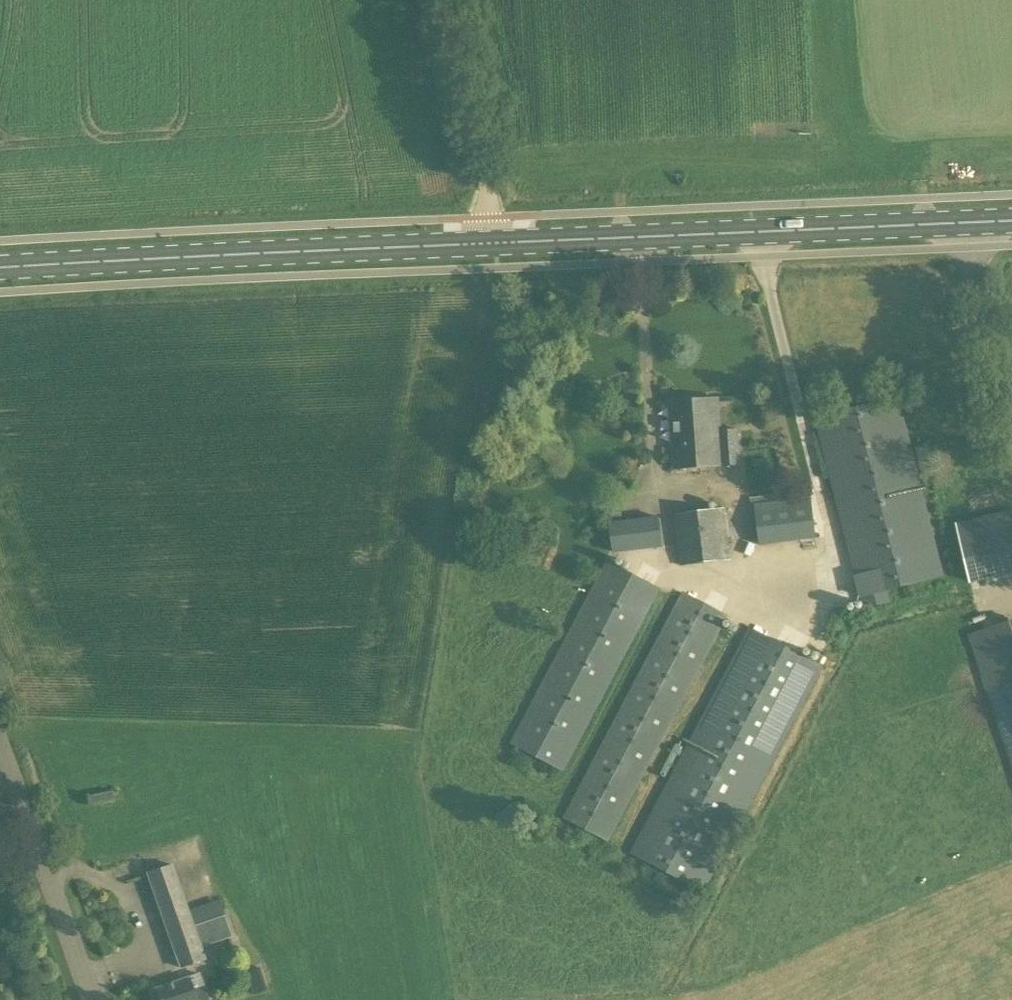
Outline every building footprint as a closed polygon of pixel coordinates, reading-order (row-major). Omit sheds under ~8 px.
[(888,591),(943,576),(899,397),(815,419),(855,577),(864,610),(891,603),(888,591)] [(674,469),(740,464),(737,431),(721,432),(718,399),(669,402),(674,469)] [(760,546),(817,539),(812,497),(754,505),(760,546)] [(681,567),(731,561),(725,509),(674,515),(681,567)] [(1011,574),(1011,511),(956,524),(971,585),(1011,574)] [(613,554),(664,548),(661,517),(610,523),(613,554)] [(563,772),(660,589),(607,561),(510,743),(563,772)] [(609,843),(728,616),(683,592),(563,818),(609,843)] [(704,893),(823,667),(749,628),(630,854),(704,893)] [(984,686),(1011,772),(1011,677),(984,686)] [(90,807),(115,802),(113,791),(88,796),(90,807)] [(172,866),(167,867),(147,874),(180,967),(205,959),(201,948),(196,933),(172,866)] [(196,933),(201,948),(230,937),(225,923),(196,933)] [(188,978),(155,990),(159,999),(196,999),(188,978)]
